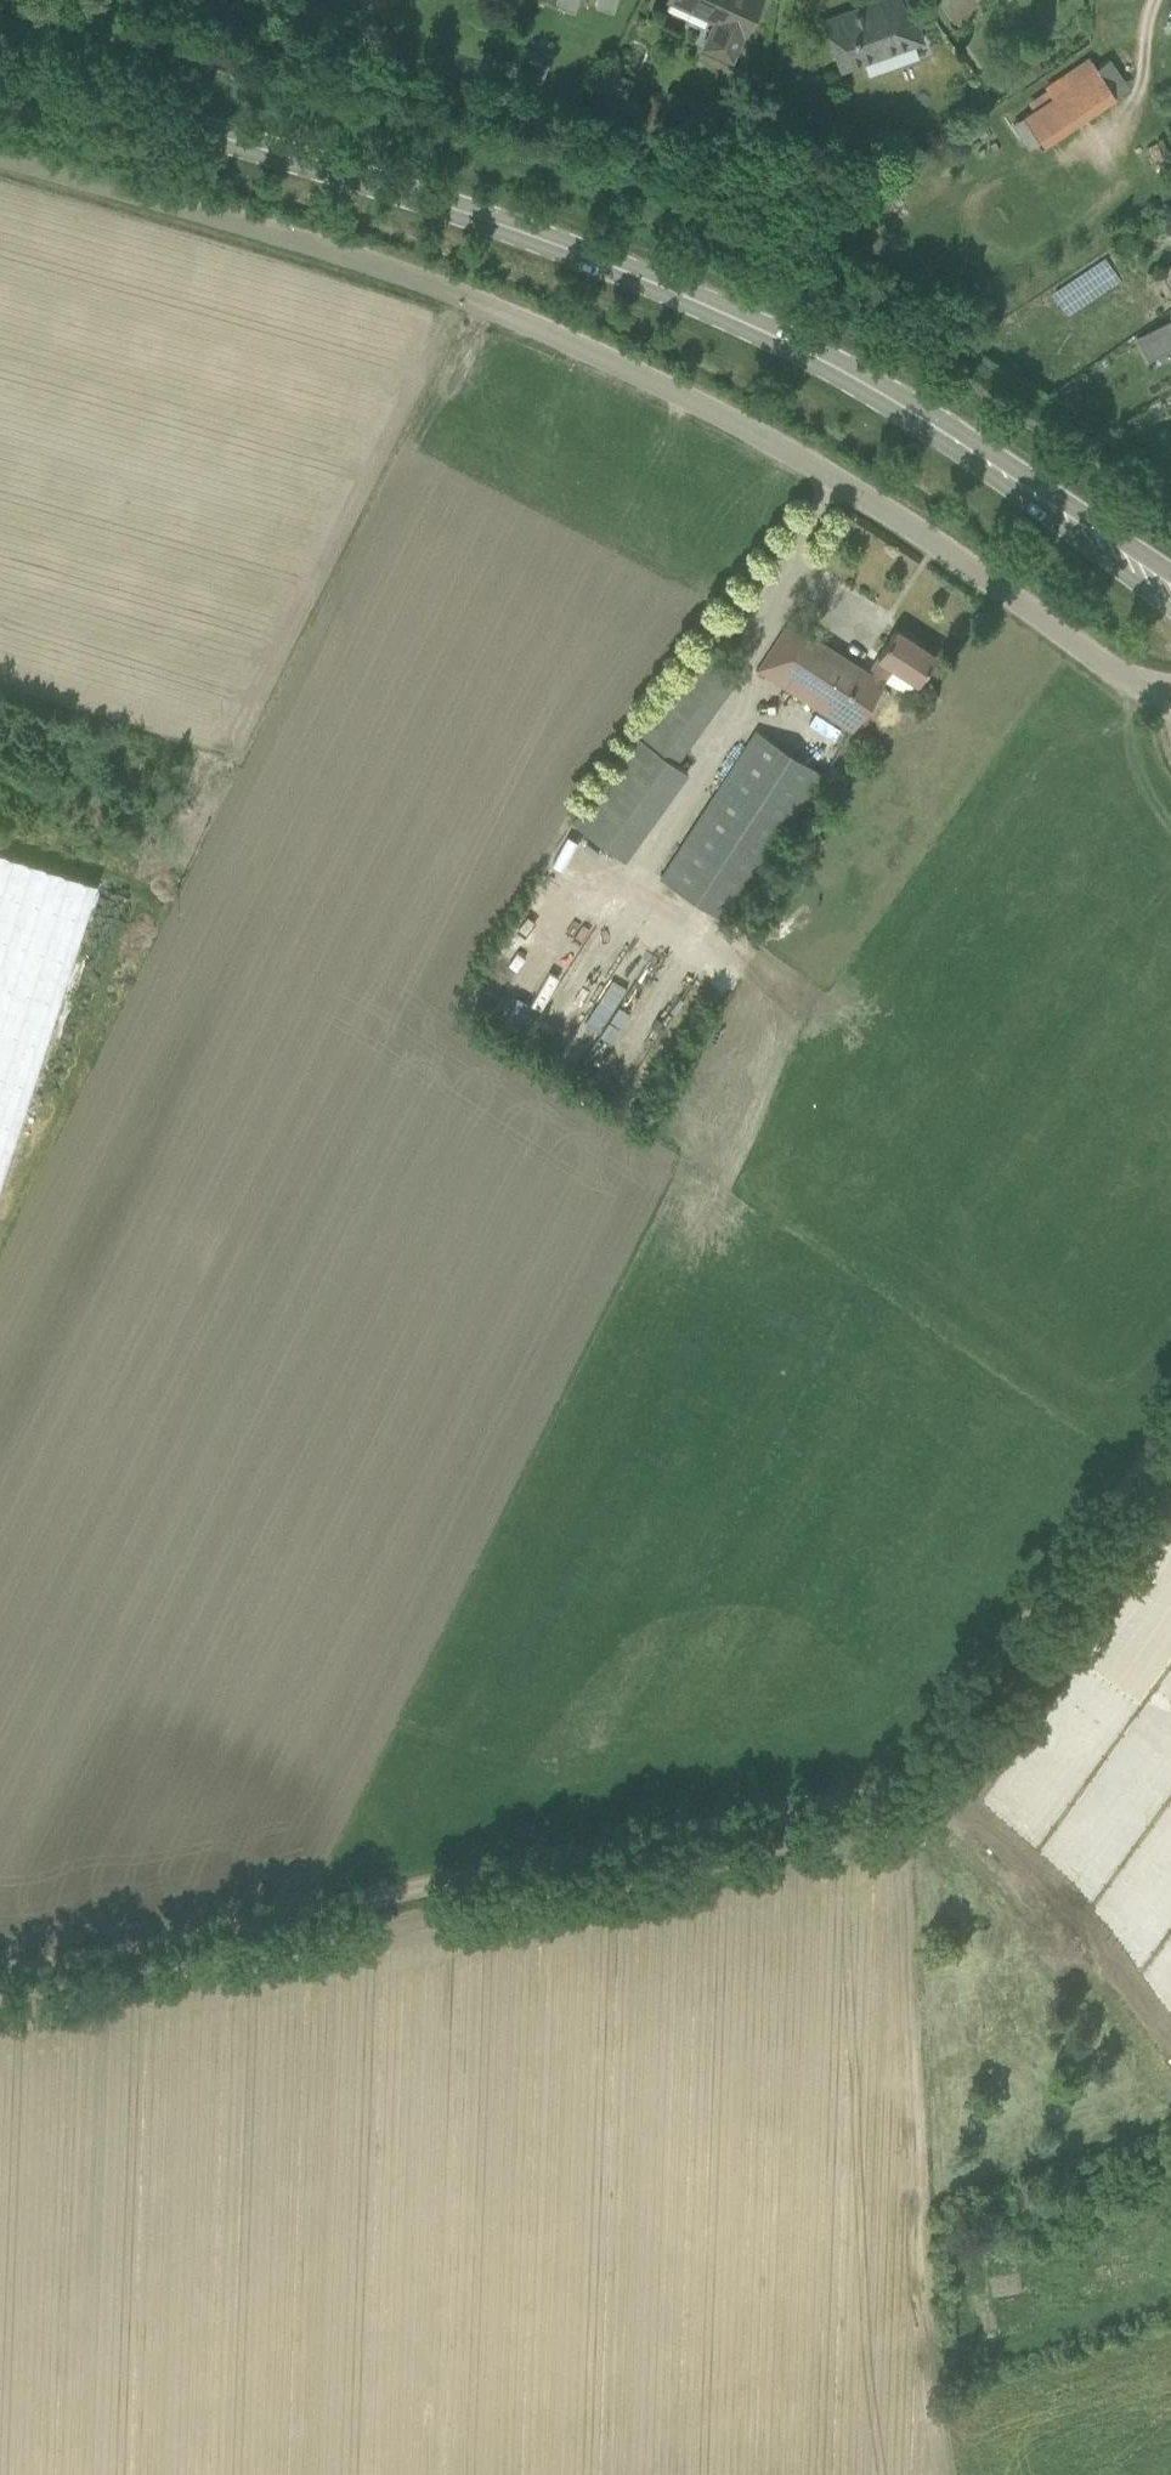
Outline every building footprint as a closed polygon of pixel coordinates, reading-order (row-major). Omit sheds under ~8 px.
[(754,15),(760,0),(667,0),(715,22),(702,48),(732,62),(754,15)] [(832,44),(841,70),(922,42),(914,21),(909,23),(901,0),(882,0),(824,21),(832,44)] [(940,1),(959,26),(979,0),(941,0),(940,1)] [(521,58),(515,77),(542,85),(546,69),(549,70),(553,55),(526,47),(523,58),(521,58)] [(1032,55),(1017,65),(1028,81),(1043,70),(1032,55)] [(1063,74),(1070,84),(1024,116),(1045,147),(1117,98),(1089,57),(1063,74)] [(613,72),(605,87),(616,92),(623,77),(613,72)] [(1138,336),(1150,360),(1170,350),(1170,320),(1138,336)] [(794,617),(780,637),(759,670),(849,728),(890,664),(918,682),(935,655),(896,630),(867,673),(808,635),(812,629),(794,617)] [(755,731),(659,880),(729,925),(825,776),(755,731)] [(688,774),(676,765),(635,735),(572,823),(624,861),(688,774)] [(98,883),(0,852),(0,1188),(98,883)]
